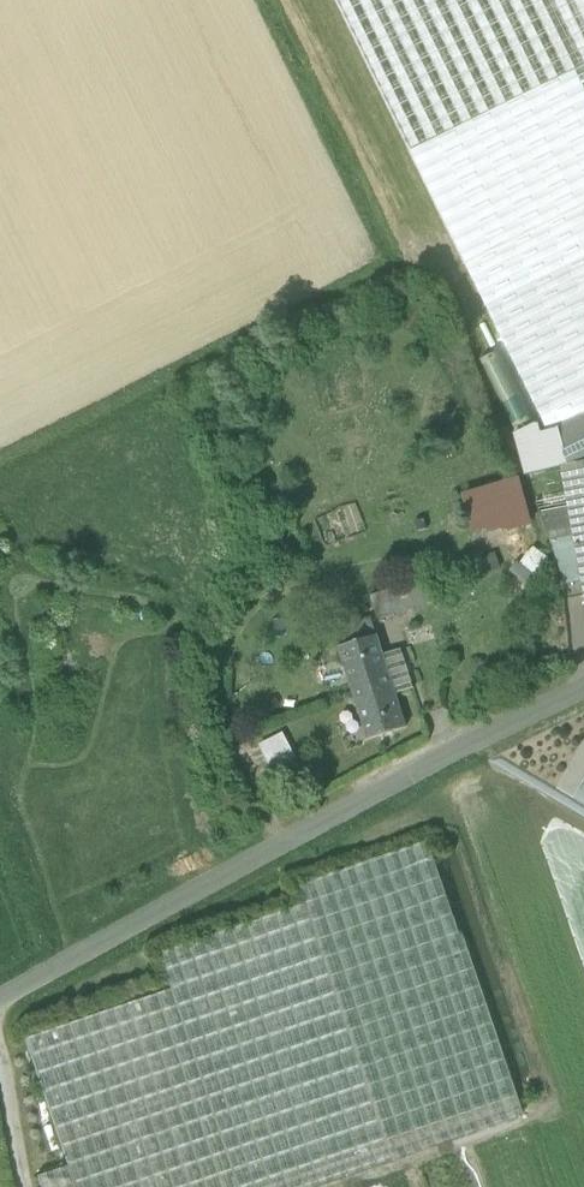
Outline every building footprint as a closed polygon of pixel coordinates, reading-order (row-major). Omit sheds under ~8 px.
[(417,148),(581,66),(583,64),(583,0),(342,0),(417,148)] [(583,207),(583,73),(581,66),(417,148),(466,265),(583,207)] [(466,265),(548,431),(556,428),(583,414),(583,207),(466,265)] [(556,428),(567,465),(583,457),(583,414),(556,428)] [(529,425),(512,431),(515,441),(516,441),(532,436),(529,425)] [(532,436),(516,441),(527,476),(562,466),(567,465),(556,428),(548,431),(532,436)] [(583,559),(583,462),(567,465),(562,466),(567,497),(569,508),(574,537),(578,560),(583,559)] [(515,475),(458,493),(473,537),(529,518),(515,475)] [(567,497),(536,503),(540,514),(569,508),(567,497)] [(569,508),(540,514),(550,541),(574,537),(569,508)] [(574,537),(550,541),(565,585),(582,582),(578,560),(574,537)] [(418,583),(371,597),(378,620),(425,606),(418,583)] [(371,617),(335,629),(340,647),(377,636),(371,617)] [(406,728),(377,636),(340,647),(340,648),(368,740),(406,728)] [(269,765),(293,755),(282,731),(258,741),(269,765)] [(296,887),(302,905),(157,954),(169,991),(23,1040),(67,1167),(36,1178),(39,1186),(313,1186),(521,1116),(428,842),(296,887)]
